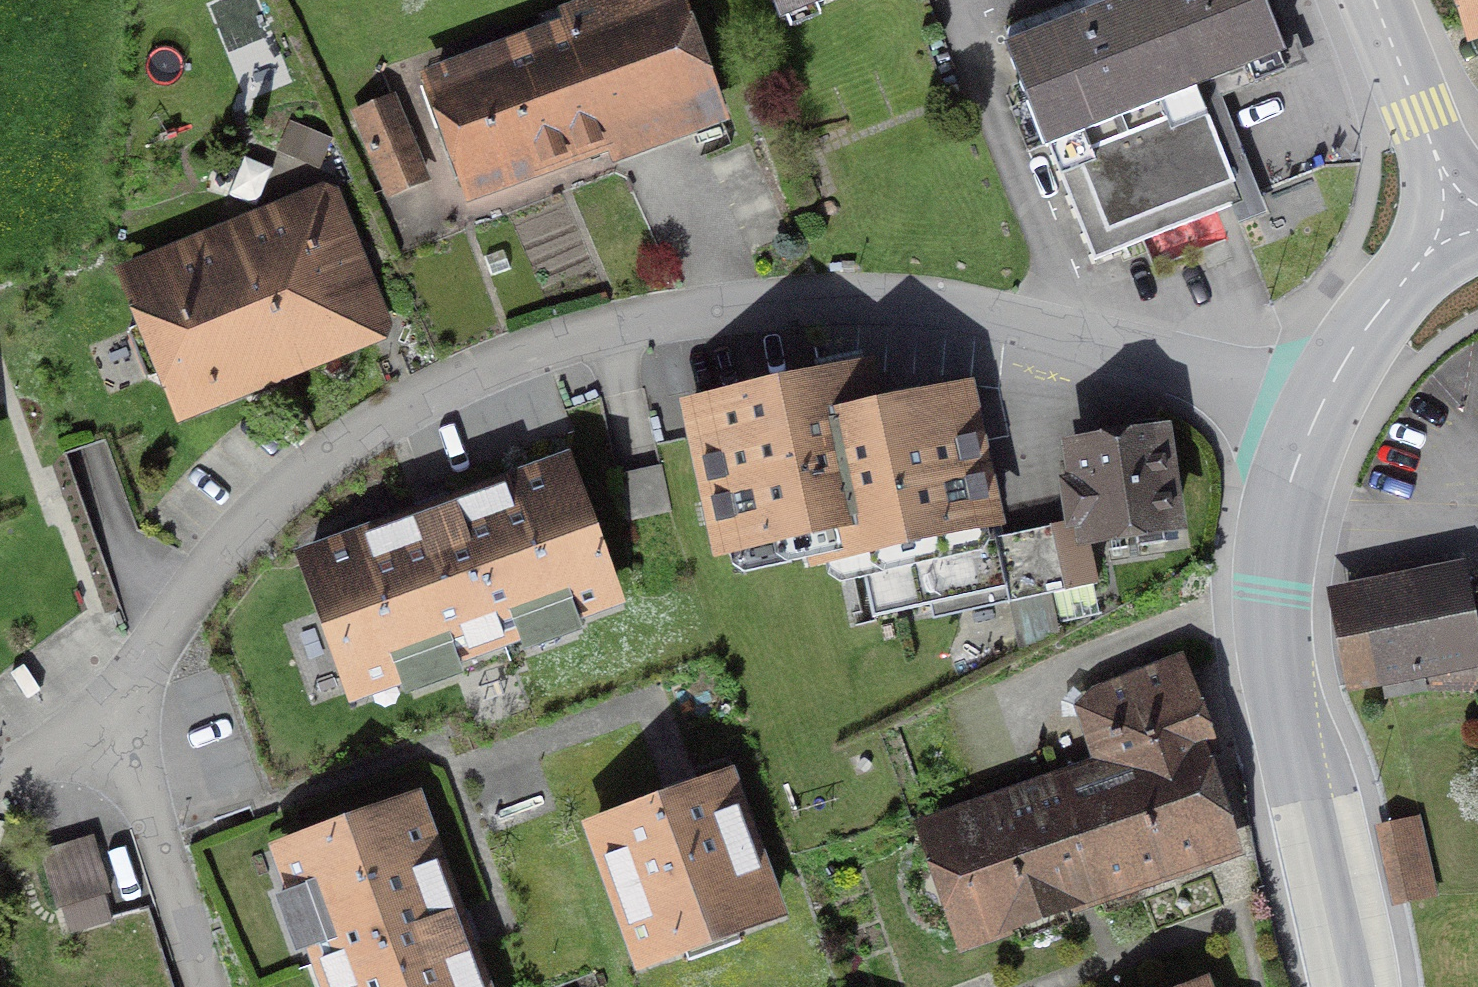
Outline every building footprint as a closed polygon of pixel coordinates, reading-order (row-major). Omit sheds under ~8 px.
[(524,39),(419,77),(468,210),(572,172),(608,158),(611,165),(613,171),(731,127),(684,0),(588,0),(559,11),(558,10),(518,24),(524,39)] [(853,0),(768,0),(779,29),(853,0)] [(1094,264),(1242,206),(1198,96),(1160,0),(1132,0),(1003,51),(1046,158),(1050,156),(1094,264)] [(1198,96),(1286,61),(1262,0),(1160,0),(1198,96)] [(1467,49),(1477,45),(1477,0),(1451,0),(1467,49)] [(396,95),(351,113),(387,202),(431,184),(396,95)] [(277,154),(320,171),(333,139),(289,122),(277,154)] [(393,324),(367,261),(340,191),(323,186),(115,273),(178,428),(287,386),(386,346),(393,324)] [(864,372),(682,405),(712,569),(805,552),(809,577),(861,567),(871,621),(931,610),(933,619),(1064,595),(1052,531),(1006,539),(978,390),(883,408),(877,373),(876,369),(864,372)] [(1056,487),(1064,529),(1052,531),(1064,595),(1064,597),(1099,591),(1092,557),(1189,539),(1168,430),(1061,450),(1067,485),(1056,487)] [(524,663),(584,642),(579,628),(625,612),(570,457),(428,508),(294,555),(350,712),(400,694),(404,705),(462,684),(457,670),(519,648),(524,663)] [(637,472),(615,477),(625,522),(672,511),(662,466),(637,472)] [(1356,585),(1377,693),(1383,692),(1385,704),(1428,696),(1425,684),(1477,674),(1477,628),(1466,564),(1356,585)] [(1326,591),(1347,699),(1377,693),(1356,585),(1326,591)] [(1052,779),(1097,912),(1246,864),(1210,763),(1221,758),(1184,656),(1091,691),(1073,709),(1092,764),(1052,779)] [(687,794),(582,831),(635,979),(788,924),(735,777),(687,794)] [(959,958),(1097,912),(1052,779),(914,825),(959,958)] [(472,929),(422,794),(268,851),(286,901),(275,905),(297,963),(305,960),(316,986),(493,986),(472,929)] [(1374,828),(1393,910),(1439,899),(1420,818),(1374,828)] [(109,896),(93,839),(38,855),(54,912),(109,896)]
